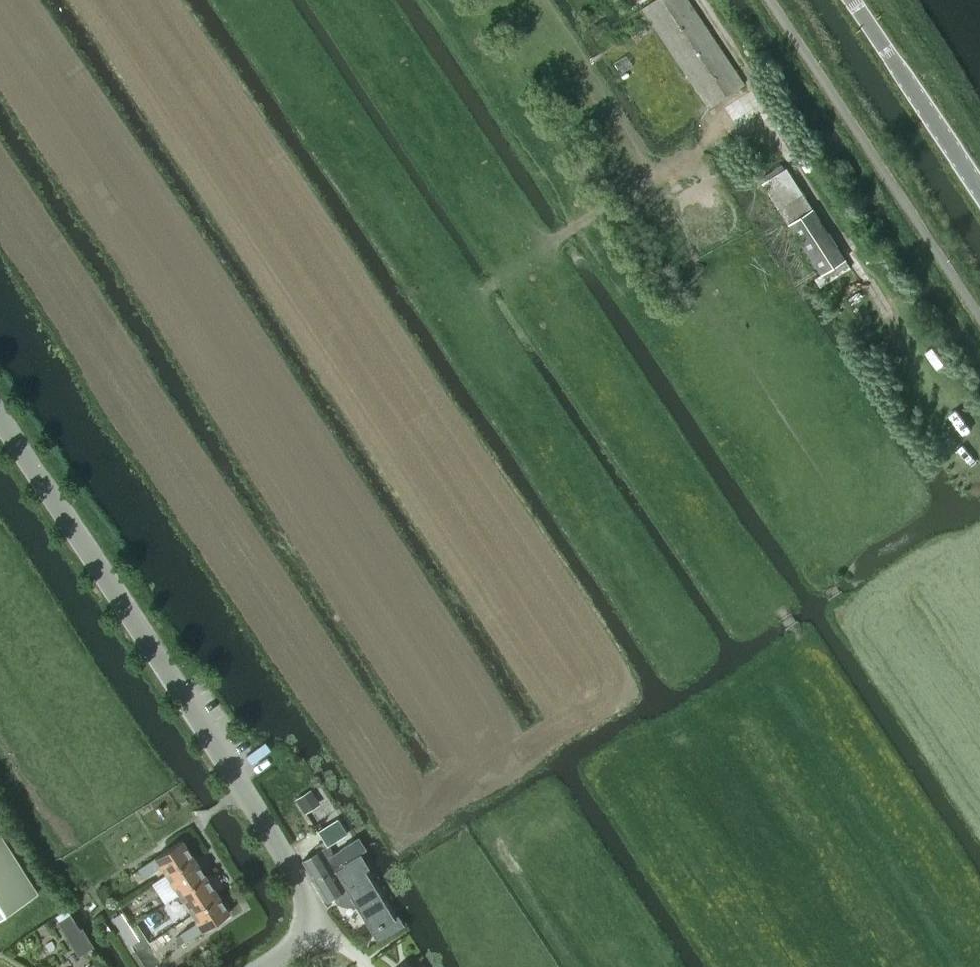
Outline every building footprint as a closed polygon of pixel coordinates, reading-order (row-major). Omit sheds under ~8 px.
[(686,0),(653,0),(641,8),(707,108),(742,85),(686,0)] [(784,174),(761,189),(815,270),(838,254),(784,174)] [(304,813),(320,803),(312,791),(310,788),(294,798),(297,802),(304,813)] [(349,860),(358,854),(363,851),(365,850),(358,838),(340,849),(341,849),(333,854),(327,846),(345,835),(335,819),(316,831),(323,842),(314,848),(317,852),(302,861),(314,881),(330,871),(331,872),(340,867),(340,865),(349,860)] [(36,893),(0,835),(0,915),(36,893)] [(159,865),(166,876),(192,858),(180,840),(154,857),(154,858),(137,869),(142,876),(159,865)] [(354,903),(355,903),(372,930),(371,931),(378,941),(402,927),(396,916),(387,921),(383,915),(387,912),(376,895),(372,897),(357,873),(366,867),(358,854),(349,860),(340,865),(340,867),(331,872),(330,871),(314,881),(326,901),(336,895),(340,900),(338,902),(341,904),(343,904),(346,905),(349,905),(352,904),(354,903)] [(166,876),(177,894),(204,876),(192,858),(166,876)] [(177,894),(189,912),(216,894),(204,876),(177,894)] [(228,913),(227,911),(216,894),(189,912),(196,922),(179,934),(184,941),(201,930),(228,913)] [(112,918),(120,931),(128,926),(119,913),(112,918)] [(79,929),(70,915),(57,923),(78,956),(93,947),(81,928),(79,929)] [(129,944),(136,939),(128,926),(120,931),(129,944)]
